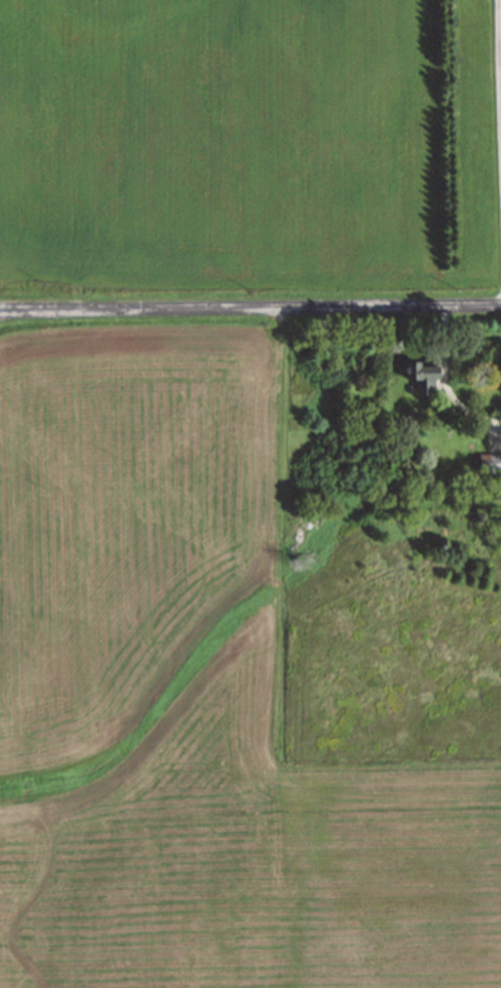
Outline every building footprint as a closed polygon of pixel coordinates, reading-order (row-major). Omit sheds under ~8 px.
[(405,363),(405,382),(417,382),(417,395),(435,395),(435,363),(405,363)] [(500,474),(500,455),(478,455),(478,474),(500,474)]
